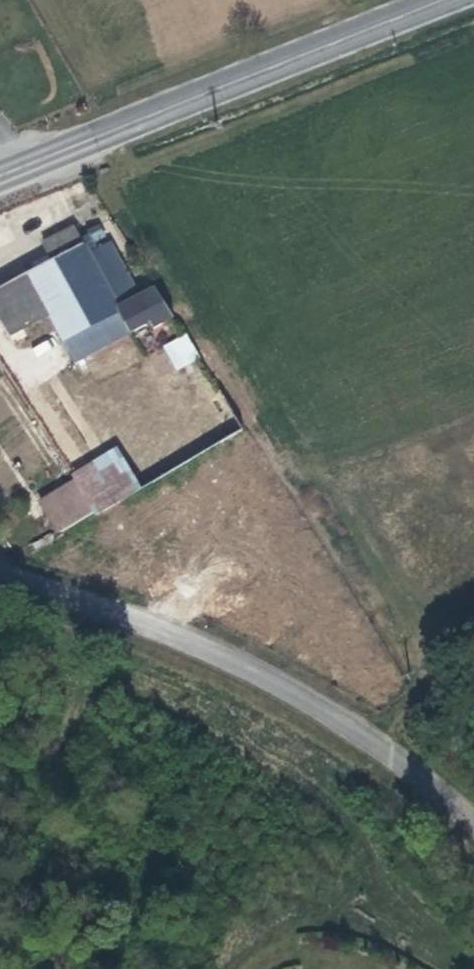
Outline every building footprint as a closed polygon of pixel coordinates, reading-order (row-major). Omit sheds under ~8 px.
[(93,241),(87,232),(80,237),(73,225),(41,242),(50,257),(0,285),(0,330),(7,341),(50,318),(75,361),(132,330),(149,320),(153,326),(169,316),(163,310),(149,287),(138,294),(108,239),(96,246),(93,241)] [(162,345),(175,371),(199,359),(187,333),(162,345)] [(76,480),(73,482),(92,512),(94,515),(205,450),(240,429),(217,391),(182,412),(75,476),(76,480)] [(92,512),(73,482),(40,504),(59,533),(92,512)]
